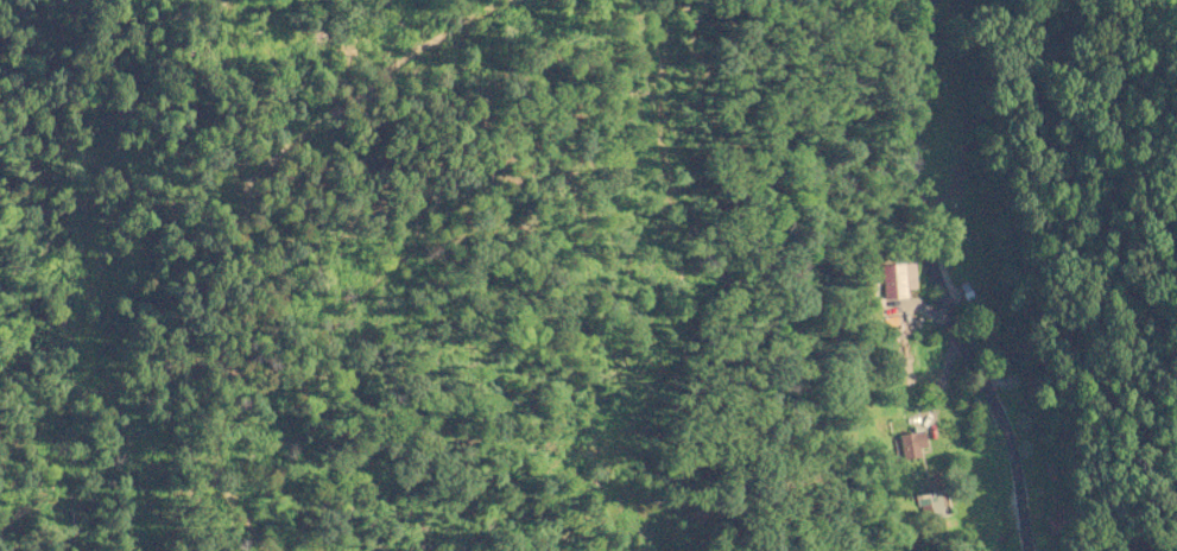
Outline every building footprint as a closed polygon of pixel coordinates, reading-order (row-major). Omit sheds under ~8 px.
[(913,289),(912,264),(882,265),(883,298),(904,298),(904,289),(913,289)] [(924,446),(921,430),(898,435),(902,459),(918,456),(917,448),(924,446)] [(922,522),(950,515),(943,487),(915,495),(922,522)]
